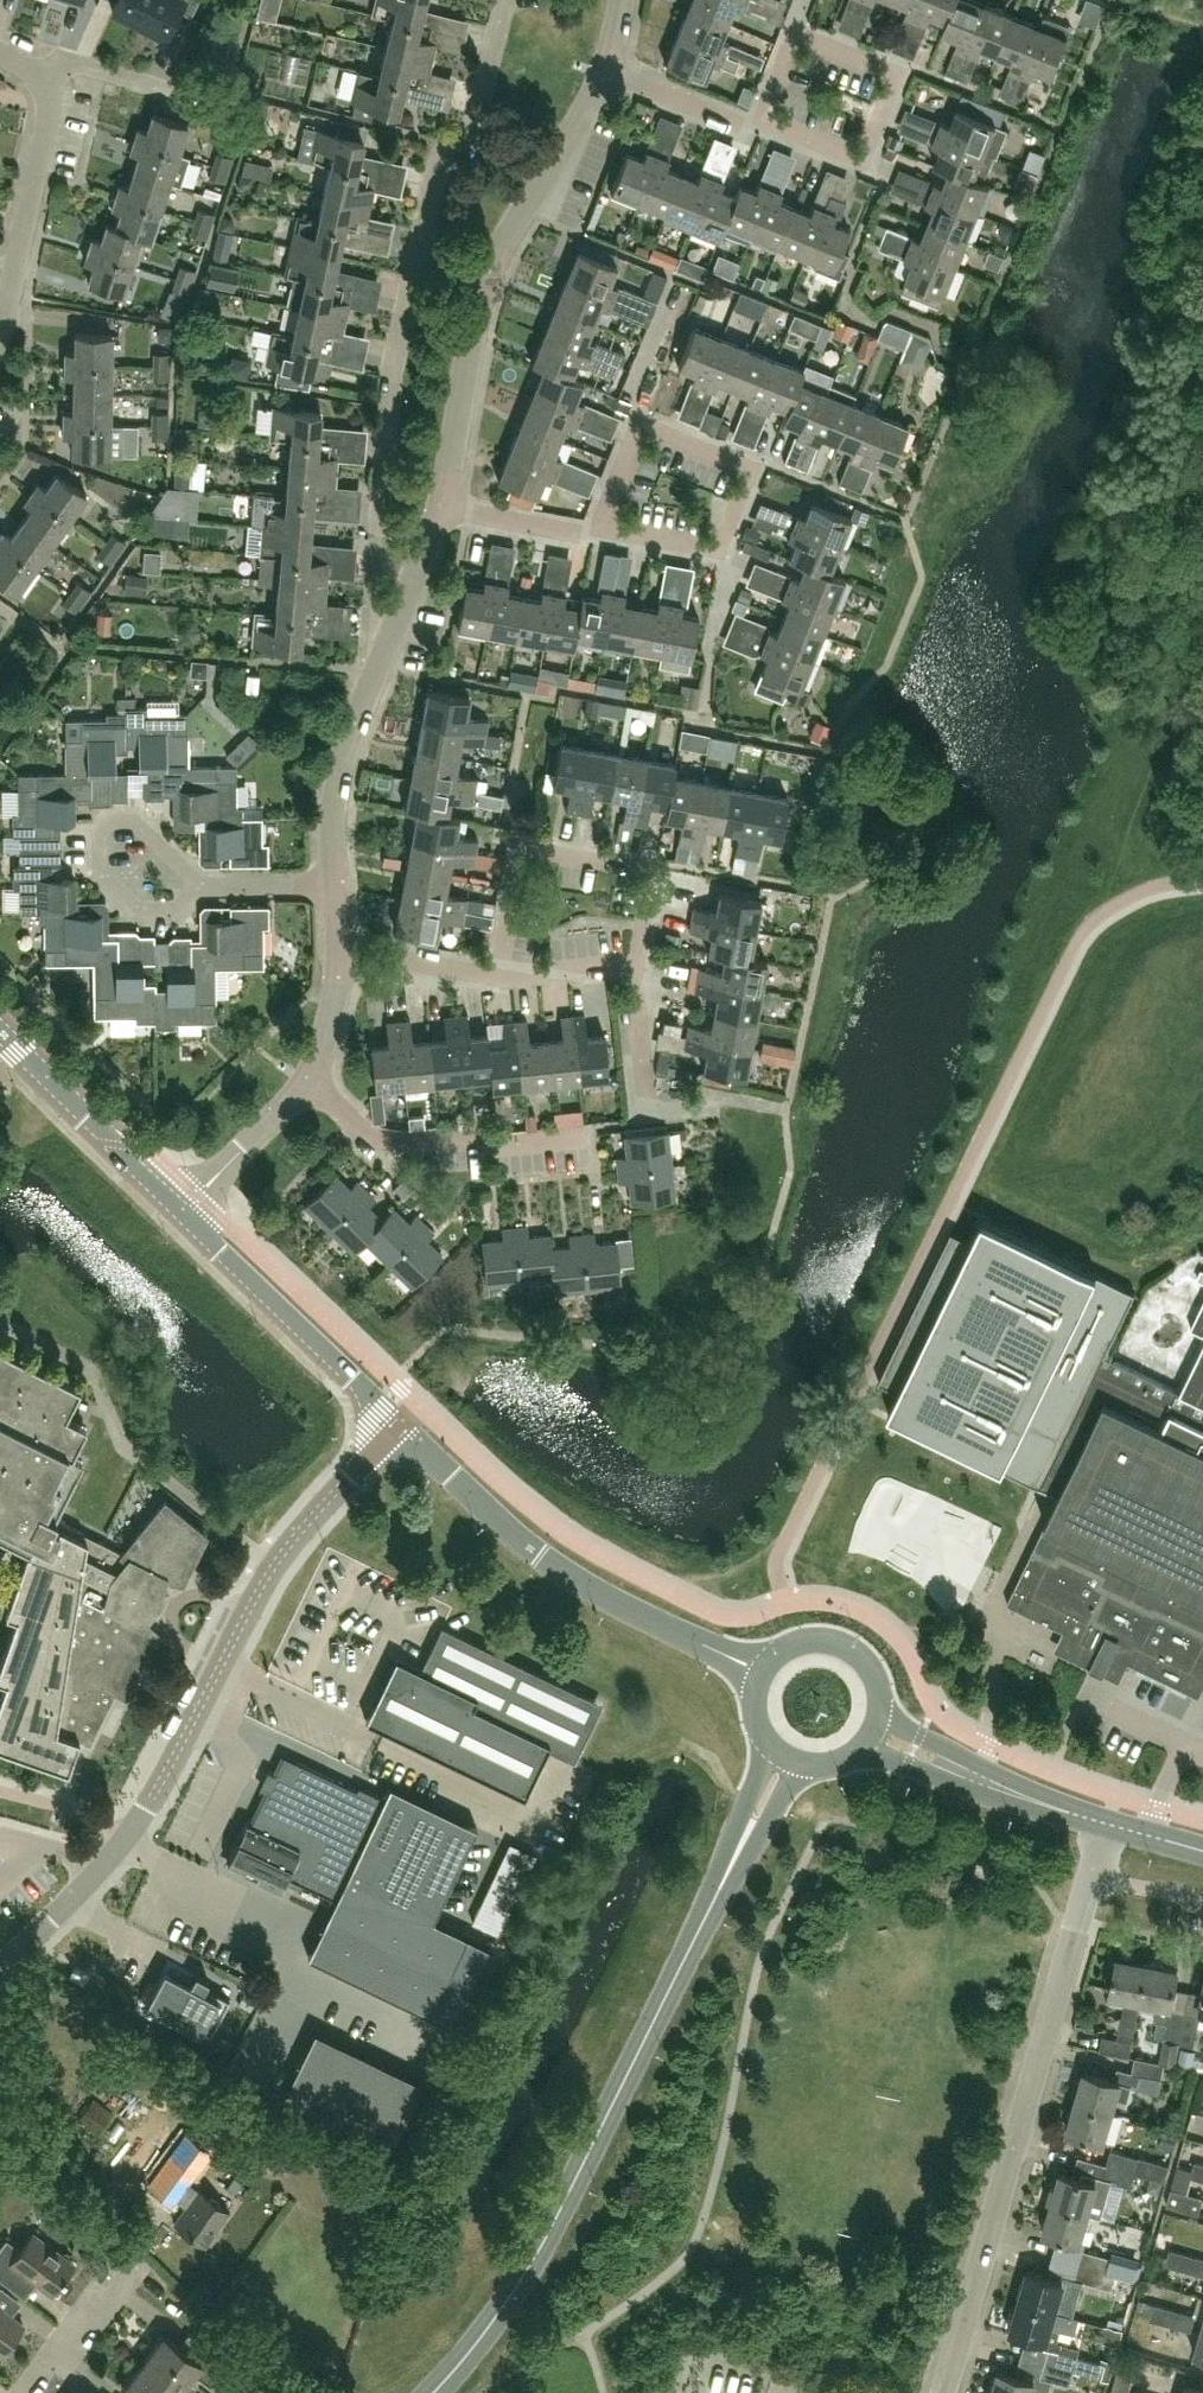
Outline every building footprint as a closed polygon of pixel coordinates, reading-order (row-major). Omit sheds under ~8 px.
[(137,22),(149,0),(116,0),(112,9),(137,22)] [(137,22),(164,36),(178,9),(190,16),(198,0),(149,0),(137,22)] [(425,0),(377,0),(374,14),(393,19),(427,27),(430,17),(421,15),(425,0)] [(727,22),(734,5),(757,15),(761,3),(754,0),(692,0),(689,7),(727,22)] [(862,0),(849,0),(847,5),(858,10),(862,0)] [(858,10),(870,15),(876,0),(862,0),(858,10)] [(925,0),(898,0),(910,5),(902,27),(912,32),(925,0)] [(956,0),(925,0),(912,32),(923,36),(933,14),(948,20),(956,0)] [(986,4),(975,0),(956,0),(948,20),(944,31),(959,37),(951,60),(946,71),(957,75),(986,4)] [(998,53),(1013,15),(986,4),(957,75),(969,80),(982,46),(998,53)] [(727,22),(689,7),(678,35),(738,59),(742,48),(720,39),(727,22)] [(1011,97),(1040,26),(1013,15),(998,53),(1014,59),(1000,93),(1011,97)] [(1044,15),(1040,26),(1011,97),(1023,102),(1037,68),(1053,75),(1072,27),(1044,15)] [(427,27),(393,19),(386,47),(431,58),(440,20),(430,17),(427,27)] [(733,70),(738,59),(678,35),(666,64),(704,79),(711,61),(733,70)] [(422,96),(431,58),(386,47),(379,76),(413,84),(411,93),(422,96)] [(402,91),(411,93),(413,84),(379,76),(359,71),(352,100),(397,111),(402,91)] [(374,120),(377,106),(354,101),(351,115),(374,120)] [(929,117),(925,128),(985,152),(993,155),(996,156),(1007,129),(959,109),(951,127),(929,117)] [(178,155),(178,153),(187,125),(153,115),(147,132),(137,130),(134,141),(178,155)] [(327,132),(355,139),(358,125),(331,118),(327,132)] [(311,159),(330,163),(366,171),(368,162),(359,160),(364,141),(304,127),(297,156),(311,159)] [(985,152),(925,128),(920,139),(943,148),(936,164),(951,170),(983,182),(993,155),(985,152)] [(612,191),(639,202),(663,142),(652,137),(643,159),(626,153),(612,191)] [(178,155),(134,141),(130,152),(140,156),(134,172),(169,183),(169,182),(180,185),(189,156),(178,153),(178,155)] [(674,146),(663,142),(639,202),(666,213),(681,175),(666,168),(674,146)] [(217,152),(213,165),(230,170),(234,157),(217,152)] [(697,181),(681,175),(666,213),(667,213),(664,220),(690,231),(717,164),(706,159),(697,181)] [(330,163),(324,192),(371,202),(379,164),(368,162),(366,171),(330,163)] [(724,223),(735,196),(719,191),(728,168),(717,164),(690,231),(717,242),(724,223)] [(226,183),(230,170),(213,165),(209,178),(226,183)] [(724,223),(751,234),(775,174),(765,170),(755,192),(739,186),(735,196),(724,223)] [(988,185),(983,182),(951,170),(944,185),(923,177),(918,188),(978,212),(988,185)] [(169,183),(134,172),(129,189),(119,186),(115,198),(160,211),(169,183)] [(786,179),(775,174),(751,234),(778,245),(793,207),(778,201),(786,179)] [(929,224),(967,239),(978,212),(918,188),(913,199),(936,208),(929,224)] [(806,256),(808,249),(830,196),(818,191),(809,213),(793,207),(778,245),(806,256)] [(318,221),(353,229),(351,238),(363,241),(365,232),(371,202),(324,192),(318,221)] [(847,203),(841,200),(830,196),(808,249),(806,256),(816,260),(813,267),(839,277),(848,253),(840,249),(848,230),(832,223),(835,215),(841,218),(847,203)] [(160,211),(115,198),(112,209),(121,211),(115,228),(142,236),(151,239),(160,211)] [(199,208),(194,221),(211,227),(216,213),(199,208)] [(292,245),(311,249),(338,255),(342,236),(351,238),(353,229),(318,221),(298,217),(292,245)] [(207,240),(211,227),(194,221),(190,234),(207,240)] [(884,236),(956,266),(967,239),(929,224),(923,239),(888,226),(884,236)] [(142,236),(115,228),(107,225),(101,242),(92,239),(88,251),(132,265),(142,236)] [(219,229),(216,243),(229,247),(233,233),(219,229)] [(939,305),(944,294),(945,294),(956,266),(884,236),(879,249),(914,262),(907,278),(902,290),(939,305)] [(637,244),(633,252),(647,257),(651,250),(637,244)] [(334,275),(338,255),(311,249),(292,245),(285,274),(293,276),(341,286),(343,277),(334,275)] [(132,265),(88,251),(84,262),(94,265),(88,282),(123,294),(132,265)] [(578,251),(567,279),(653,314),(658,302),(609,283),(615,266),(578,251)] [(180,265),(176,278),(177,278),(193,283),(198,271),(180,265)] [(692,275),(702,279),(706,270),(696,266),(692,275)] [(341,286),(293,276),(288,303),(299,306),(299,307),(346,317),(353,280),(343,277),(341,286)] [(193,283),(177,278),(176,278),(172,290),(189,296),(193,283)] [(600,306),(622,315),(649,325),(653,314),(567,279),(555,307),(593,322),(600,306)] [(707,313),(713,298),(699,292),(693,308),(707,313)] [(293,336),(327,343),(326,354),(337,356),(346,317),(299,307),(293,336)] [(544,335),(604,359),(608,348),(586,339),(593,322),(555,307),(544,335)] [(696,399),(720,339),(693,328),(678,365),(694,372),(686,394),(696,399)] [(327,343),(293,336),(273,331),(266,361),(278,364),(274,383),(305,388),(307,379),(311,380),(313,372),(317,352),(326,354),(327,343)] [(862,357),(875,361),(884,336),(871,332),(862,357)] [(932,340),(914,333),(902,360),(920,367),(932,340)] [(75,353),(66,353),(65,365),(112,366),(113,336),(76,335),(75,353)] [(533,362),(570,377),(577,361),(599,371),(604,359),(544,335),(533,362)] [(733,388),(748,350),(720,339),(696,399),(708,404),(717,381),(733,388)] [(604,359),(618,365),(623,351),(609,345),(608,348),(604,359)] [(751,421),(775,360),(748,350),(733,388),(748,394),(740,416),(751,421)] [(153,352),(153,366),(171,366),(172,352),(153,352)] [(340,373),(339,383),(365,386),(368,363),(325,357),(323,370),(340,373)] [(618,365),(604,359),(599,371),(613,376),(618,365)] [(787,409),(798,383),(802,371),(775,360),(751,421),(762,425),(771,403),(787,409)] [(533,395),(592,419),(597,408),(575,398),(581,383),(570,378),(570,377),(533,362),(532,363),(544,367),(533,395)] [(112,366),(65,365),(65,377),(75,377),(75,395),(111,395),(112,366)] [(170,379),(171,366),(153,366),(153,379),(170,379)] [(126,394),(150,394),(150,380),(126,381),(126,394)] [(821,436),(837,442),(852,404),(850,404),(855,392),(829,382),(824,393),(796,465),(807,469),(821,436)] [(798,383),(787,409),(783,420),(799,426),(785,460),(796,465),(824,393),(798,383)] [(111,395),(75,395),(75,412),(65,413),(64,424),(111,425),(111,395)] [(521,423),(559,438),(566,421),(587,430),(592,419),(533,395),(521,423)] [(326,442),(328,432),(339,433),(318,431),(320,412),(284,408),(284,400),(274,400),(273,407),(274,407),(272,437),(291,439),(326,442)] [(878,415),(852,404),(837,442),(853,448),(839,483),(849,487),(878,415)] [(152,411),(151,426),(169,426),(169,412),(157,411),(152,411)] [(878,415),(849,487),(862,492),(875,458),(891,465),(907,427),(878,415)] [(510,451),(570,475),(574,464),(553,455),(559,438),(521,423),(510,451)] [(111,426),(111,425),(64,424),(63,436),(74,437),(73,454),(120,455),(121,426),(111,426)] [(168,439),(169,426),(151,426),(151,439),(168,439)] [(336,472),(339,433),(328,432),(326,442),(291,439),(289,467),(336,472)] [(499,479),(536,495),(543,478),(565,486),(570,475),(510,451),(499,479)] [(321,510),(332,511),(336,472),(289,467),(287,497),(322,500),(321,510)] [(69,520),(86,496),(56,474),(46,489),(39,483),(31,493),(69,520)] [(536,495),(511,484),(505,498),(522,505),(531,507),(536,495)] [(363,486),(351,486),(351,495),(338,495),(338,512),(364,511),(363,486)] [(69,520),(31,493),(24,503),(32,508),(21,523),(52,545),(69,520)] [(254,494),(251,523),(263,524),(263,525),(310,528),(312,509),(321,510),(322,500),(287,497),(266,496),(254,494)] [(779,522),(839,546),(850,518),(812,503),(806,520),(783,511),(779,522)] [(839,546),(779,522),(774,534),(797,543),(791,558),(806,564),(828,573),(839,546)] [(21,523),(11,538),(3,533),(0,537),(0,545),(34,569),(52,545),(21,523)] [(263,525),(263,524),(251,523),(248,523),(245,553),(261,554),(317,559),(318,549),(309,549),(310,528),(263,525)] [(104,544),(119,554),(127,543),(112,532),(104,544)] [(112,565),(119,554),(104,544),(96,554),(112,565)] [(0,545),(0,582),(17,594),(34,569),(0,545)] [(279,584),(325,589),(328,550),(318,549),(317,559),(261,554),(259,582),(279,584)] [(843,578),(828,573),(806,564),(799,581),(777,572),(773,582),(832,606),(843,578)] [(486,632),(497,568),(486,565),(482,590),(465,586),(457,626),(486,632)] [(514,637),(522,597),(506,594),(510,570),(497,568),(486,632),(514,637)] [(522,597),(514,637),(543,642),(555,578),(544,576),(539,600),(522,597)] [(603,641),(614,577),(604,576),(599,599),(582,596),(580,608),(575,636),(603,641)] [(614,577),(603,641),(632,646),(639,607),(623,604),(627,580),(614,577)] [(555,578),(543,642),(573,648),(575,636),(580,608),(563,605),(567,581),(555,578)] [(69,593),(84,603),(92,592),(77,581),(69,593)] [(832,606),(773,582),(768,594),(790,603),(784,618),(821,633),(832,606)] [(312,618),(311,627),(322,627),(325,589),(279,584),(276,614),(312,618)] [(639,607),(632,646),(661,652),(672,588),(660,586),(656,610),(639,607)] [(659,662),(688,668),(697,617),(681,615),(685,591),(672,588),(661,652),(659,662)] [(77,613),(84,603),(69,593),(62,603),(77,613)] [(312,618),(276,614),(255,613),(253,643),(300,647),(302,627),(311,627),(312,618)] [(821,633),(784,618),(777,635),(754,626),(750,637),(810,661),(821,633)] [(813,690),(800,685),(810,661),(750,637),(746,648),(758,653),(769,658),(762,674),(757,688),(782,698),(784,693),(808,703),(813,690)] [(246,690),(257,691),(259,674),(247,673),(246,690)] [(532,694),(548,697),(551,682),(535,679),(532,694)] [(422,720),(486,732),(488,720),(467,716),(469,699),(428,690),(422,720)] [(127,747),(125,697),(118,697),(118,714),(105,714),(106,720),(65,721),(65,742),(89,741),(89,776),(105,775),(105,790),(113,790),(113,776),(114,776),(113,753),(128,753),(128,747),(127,747)] [(127,747),(128,747),(140,747),(140,770),(141,769),(142,784),(150,783),(149,769),(164,768),(164,734),(188,733),(188,713),(179,713),(179,700),(147,700),(147,708),(135,708),(135,697),(125,697),(127,747)] [(486,732),(422,720),(416,749),(458,757),(461,740),(483,745),(486,732)] [(810,737),(823,742),(830,726),(817,720),(810,737)] [(146,799),(173,799),(173,790),(216,790),(216,781),(226,781),(226,766),(188,766),(188,733),(164,734),(164,768),(149,769),(150,783),(142,784),(142,795),(146,799)] [(89,741),(65,742),(65,774),(17,775),(17,791),(38,791),(38,799),(73,798),(73,807),(74,806),(108,806),(113,801),(113,790),(105,790),(105,775),(89,776),(89,741)] [(577,813),(589,748),(559,743),(552,786),(569,789),(566,811),(577,813)] [(589,748),(577,813),(589,816),(593,794),(610,797),(617,754),(589,748)] [(458,757),(416,749),(411,778),(475,790),(477,779),(455,775),(458,757)] [(634,823),(646,758),(617,754),(610,797),(626,800),(622,821),(634,823)] [(672,776),(673,776),(675,764),(646,758),(634,823),(646,826),(650,804),(666,807),(663,817),(664,818),(666,807),(667,807),(672,778),(672,776)] [(173,790),(173,799),(173,814),(204,814),(204,827),(204,828),(243,827),(242,817),(243,817),(242,806),(237,806),(236,765),(226,766),(226,781),(216,781),(216,790),(173,790)] [(666,807),(664,818),(681,821),(676,843),(689,845),(700,781),(673,776),(672,776),(672,778),(667,807),(666,807)] [(475,790),(411,778),(405,808),(417,811),(417,810),(447,816),(447,815),(450,800),(472,804),(475,790)] [(704,825),(721,828),(729,786),(700,781),(689,845),(686,861),(696,863),(699,847),(700,847),(704,825)] [(729,786),(721,828),(738,831),(734,853),(746,855),(757,791),(729,786)] [(18,852),(60,851),(60,822),(74,822),(74,806),(73,807),(73,798),(38,799),(38,791),(17,791),(17,816),(12,816),(12,837),(18,837),(18,852)] [(757,791),(746,855),(758,857),(762,836),(779,839),(787,796),(757,791)] [(417,811),(405,808),(416,812),(411,840),(476,852),(478,840),(456,836),(460,818),(447,815),(447,816),(417,810),(417,811)] [(263,817),(243,817),(242,817),(243,827),(204,828),(204,827),(199,828),(199,851),(230,851),(230,865),(269,864),(269,843),(263,843),(263,817)] [(476,852),(411,840),(406,869),(448,877),(451,860),(473,864),(476,852)] [(75,903),(74,880),(60,880),(60,851),(18,852),(18,867),(12,867),(13,888),(18,888),(19,911),(39,911),(39,914),(39,904),(75,903)] [(448,877),(406,869),(401,898),(464,910),(467,899),(445,894),(448,877)] [(693,907),(691,919),(755,932),(761,903),(719,894),(715,911),(693,907)] [(464,910),(401,898),(395,928),(437,936),(440,919),(462,923),(464,910)] [(44,925),(45,962),(54,962),(54,950),(64,950),(64,941),(118,940),(118,931),(108,932),(108,917),(78,916),(78,903),(75,903),(39,904),(39,914),(39,925),(44,925)] [(243,944),(243,952),(254,952),(254,967),(264,967),(264,927),(269,927),(269,905),(230,906),(230,920),(200,920),(200,936),(200,944),(243,944)] [(750,960),(750,958),(755,932),(691,919),(689,930),(710,935),(707,952),(724,956),(724,955),(750,960)] [(93,962),(93,964),(93,997),(117,997),(117,962),(132,962),(132,947),(140,947),(140,936),(135,931),(118,931),(118,940),(64,941),(64,950),(54,950),(54,962),(93,962)] [(192,1001),(216,1001),(216,968),(254,967),(254,952),(243,952),(243,944),(200,944),(200,936),(173,936),(169,941),(169,952),(177,952),(177,967),(191,967),(192,1001)] [(154,989),(155,989),(155,984),(141,984),(141,961),(140,961),(140,947),(132,947),(132,962),(117,962),(117,997),(93,997),(93,1018),(134,1017),(134,1023),(154,1023),(154,1028),(154,989)] [(177,952),(169,952),(169,966),(168,966),(168,989),(155,989),(154,989),(154,1028),(175,1028),(175,1022),(216,1022),(216,1001),(192,1001),(191,967),(177,967),(177,952)] [(768,961),(750,958),(750,960),(724,955),(724,956),(721,971),(699,967),(696,980),(762,992),(768,961)] [(756,1020),(762,992),(696,980),(694,991),(717,995),(713,1012),(756,1020)] [(490,1075),(487,1045),(486,1033),(469,1035),(467,1012),(454,1014),(461,1078),(490,1075)] [(603,1033),(587,1035),(584,1012),(571,1014),(578,1078),(607,1075),(603,1033)] [(751,1048),(756,1020),(713,1012),(710,1028),(687,1024),(685,1035),(751,1048)] [(454,1014),(441,1015),(443,1038),(427,1039),(432,1081),(461,1078),(454,1014)] [(545,1039),(549,1081),(578,1078),(571,1014),(558,1015),(561,1038),(545,1039)] [(427,1039),(411,1041),(409,1018),(396,1020),(402,1084),(432,1081),(427,1039)] [(545,1039),(529,1041),(526,1018),(513,1020),(520,1084),(549,1081),(545,1039)] [(402,1084),(396,1020),(383,1021),(385,1044),(369,1045),(373,1087),(402,1084)] [(503,1044),(487,1045),(490,1075),(491,1087),(520,1084),(513,1020),(501,1021),(503,1044)] [(745,1077),(751,1048),(685,1035),(683,1047),(705,1052),(702,1069),(745,1077)] [(581,1107),(553,1110),(554,1124),(583,1121),(581,1107)] [(668,1132),(624,1136),(626,1158),(616,1159),(618,1171),(671,1165),(668,1132)] [(671,1165),(618,1171),(619,1183),(628,1182),(631,1203),(674,1198),(671,1165)] [(328,1229),(365,1190),(356,1182),(349,1189),(335,1174),(305,1206),(328,1229)] [(352,1252),(363,1241),(381,1221),(367,1206),(374,1199),(365,1190),(328,1229),(352,1252)] [(363,1241),(387,1264),(424,1225),(415,1217),(408,1223),(393,1209),(381,1221),(363,1241)] [(894,1350),(878,1381),(899,1391),(888,1413),(1042,1486),(1105,1353),(1135,1293),(983,1219),(972,1240),(952,1230),(894,1350)] [(433,1234),(424,1225),(387,1264),(411,1287),(441,1257),(426,1241),(433,1234)] [(519,1282),(551,1279),(550,1249),(547,1236),(527,1237),(526,1227),(514,1229),(519,1282)] [(482,1243),(486,1285),(519,1282),(514,1229),(502,1230),(503,1240),(482,1243)] [(593,1234),(580,1236),(587,1289),(620,1285),(614,1242),(594,1245),(593,1234)] [(553,1292),(587,1289),(580,1236),(568,1237),(569,1247),(550,1249),(551,1279),(553,1292)] [(1191,1326),(1202,1332),(1202,1301),(1191,1326)] [(1181,1390),(1112,1356),(1105,1353),(1042,1486),(1061,1495),(1046,1528),(1009,1604),(1061,1630),(1080,1639),(1071,1656),(1091,1666),(1092,1662),(1095,1663),(1099,1663),(1103,1663),(1106,1662),(1109,1661),(1109,1665),(1110,1670),(1112,1674),(1115,1678),(1119,1680),(1128,1662),(1200,1698),(1202,1691),(1202,1344),(1181,1390)] [(32,1548),(30,1552),(28,1552),(5,1614),(17,1618),(0,1664),(0,1679),(6,1682),(0,1698),(0,1747),(69,1772),(79,1740),(91,1746),(117,1692),(126,1696),(157,1632),(143,1620),(159,1600),(164,1577),(182,1581),(206,1533),(166,1500),(123,1551),(55,1516),(84,1458),(74,1453),(87,1426),(66,1416),(81,1387),(0,1348),(0,1532),(32,1548)] [(396,1658),(373,1707),(367,1719),(525,1796),(548,1747),(573,1759),(600,1704),(442,1628),(421,1670),(396,1658)] [(228,1862),(281,1887),(285,1881),(302,1889),(305,1883),(336,1898),(308,1956),(430,2015),(467,1936),(433,1920),(478,1827),(391,1785),(385,1798),(359,1785),(357,1789),(284,1754),(276,1772),(272,1770),(263,1788),(267,1790),(251,1823),(247,1821),(228,1862)] [(1003,1878),(1006,1866),(978,1860),(975,1872),(1003,1878)] [(476,1920),(499,1931),(509,1910),(486,1899),(476,1920)] [(1099,2050),(1124,2055),(1128,2056),(1140,2000),(1147,1963),(1131,1960),(1132,1957),(1121,1955),(1121,1958),(1117,1957),(1110,1993),(1127,1997),(1118,2038),(1102,2035),(1099,2050)] [(1140,2000),(1158,2004),(1155,2020),(1166,2023),(1162,2039),(1164,2039),(1160,2062),(1171,2064),(1171,2063),(1175,2064),(1178,2052),(1177,2052),(1184,2013),(1170,2010),(1177,1969),(1162,1966),(1162,1963),(1152,1961),(1151,1964),(1147,1963),(1140,2000)] [(75,1964),(69,1977),(84,1984),(90,1973),(75,1964)] [(207,1979),(194,1972),(191,1978),(172,1968),(152,2003),(209,2034),(228,1998),(204,1985),(207,1979)] [(1177,2052),(1178,2052),(1189,2054),(1191,2045),(1193,2045),(1198,2016),(1184,2013),(1177,2052)] [(411,2059),(324,2017),(293,2083),(380,2125),(411,2059)] [(1161,2078),(1161,2076),(1169,2077),(1171,2064),(1160,2062),(1134,2057),(1132,2072),(1116,2067),(1114,2079),(1084,2071),(1080,2085),(1077,2084),(1073,2096),(1076,2097),(1075,2101),(1089,2105),(1111,2112),(1115,2097),(1127,2099),(1135,2072),(1161,2078)] [(98,2131),(112,2111),(93,2098),(78,2118),(98,2131)] [(1111,2112),(1089,2105),(1075,2101),(1071,2115),(1068,2114),(1064,2126),(1067,2127),(1066,2131),(1103,2141),(1111,2112)] [(1139,2156),(1138,2157),(1110,2149),(1106,2164),(1136,2172),(1164,2180),(1169,2164),(1139,2156)] [(1202,2180),(1202,2163),(1195,2160),(1193,2168),(1178,2164),(1174,2176),(1180,2178),(1183,2179),(1184,2175),(1190,2176),(1202,2180)] [(1136,2172),(1106,2164),(1101,2179),(1131,2187),(1136,2172)] [(1087,2212),(1102,2216),(1110,2187),(1095,2183),(1060,2172),(1057,2185),(1052,2184),(1048,2199),(1053,2200),(1052,2202),(1087,2212)] [(186,2204),(174,2220),(206,2242),(207,2240),(211,2242),(218,2231),(215,2228),(229,2210),(196,2185),(183,2202),(186,2204)] [(1171,2187),(1166,2205),(1199,2214),(1202,2198),(1202,2196),(1177,2189),(1171,2187)] [(1087,2212),(1052,2202),(1048,2216),(1045,2215),(1041,2228),(1045,2228),(1044,2232),(1079,2242),(1087,2212)] [(6,2239),(0,2248),(0,2279),(12,2288),(23,2273),(52,2293),(75,2262),(33,2232),(20,2249),(6,2239)] [(1185,2269),(1190,2254),(1170,2248),(1166,2264),(1185,2269)] [(1111,2256),(1110,2257),(1081,2249),(1077,2264),(1118,2275),(1118,2273),(1122,2259),(1111,2256)] [(1185,2269),(1202,2274),(1202,2257),(1190,2254),(1185,2269)] [(1019,2301),(1054,2311),(1055,2309),(1059,2294),(1077,2299),(1083,2280),(1111,2288),(1132,2295),(1137,2279),(1118,2273),(1118,2275),(1077,2264),(1073,2278),(1064,2274),(1062,2281),(1027,2271),(1024,2285),(1020,2284),(1017,2296),(1020,2297),(1019,2301)] [(1047,2340),(1049,2330),(1060,2333),(1062,2327),(1074,2331),(1078,2316),(1055,2309),(1054,2311),(1019,2301),(1015,2315),(1012,2314),(1008,2326),(1012,2327),(1011,2331),(1047,2340)] [(1170,2324),(1174,2308),(1154,2303),(1150,2319),(1155,2320),(1170,2324)] [(3,2350),(24,2323),(0,2306),(0,2348),(3,2350)] [(1174,2308),(1170,2324),(1192,2330),(1196,2314),(1174,2308)] [(1202,2325),(1194,2354),(1202,2356),(1202,2326),(1202,2325)] [(163,2335),(143,2361),(181,2390),(194,2373),(213,2387),(230,2364),(200,2341),(190,2355),(163,2335)] [(1074,2370),(1074,2369),(1103,2378),(1109,2380),(1113,2365),(1107,2363),(1079,2355),(1081,2348),(1060,2342),(1058,2350),(1049,2347),(1045,2362),(1074,2370)] [(181,2390),(143,2361),(124,2387),(131,2392),(184,2392),(181,2390)] [(994,2386),(991,2385),(989,2392),(1047,2392),(1051,2379),(1069,2385),(1074,2370),(1045,2362),(1041,2377),(1034,2381),(998,2371),(994,2386)] [(1129,2390),(1137,2367),(1120,2363),(1112,2392),(1114,2392),(1139,2392),(1129,2390)] [(1185,2385),(1182,2392),(1202,2392),(1202,2390),(1185,2385)]
